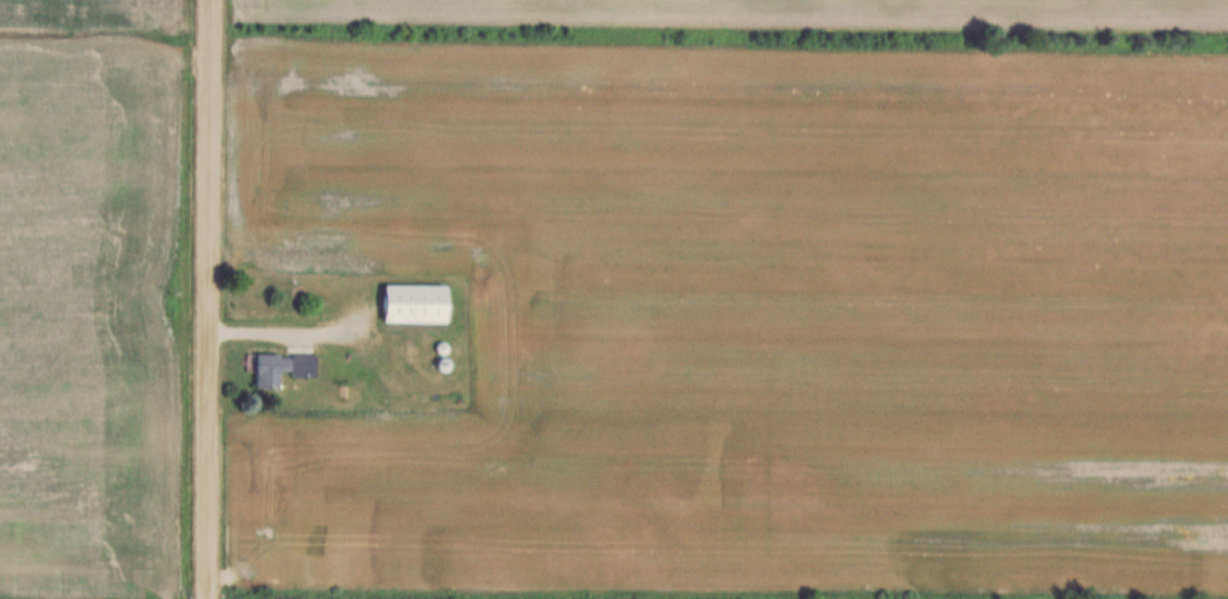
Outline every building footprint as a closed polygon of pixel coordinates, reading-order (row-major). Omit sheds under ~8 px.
[(387,284),(387,322),(449,322),(449,284),(387,284)] [(318,354),(258,352),(257,387),(282,388),(282,374),(317,375),(318,354)]
